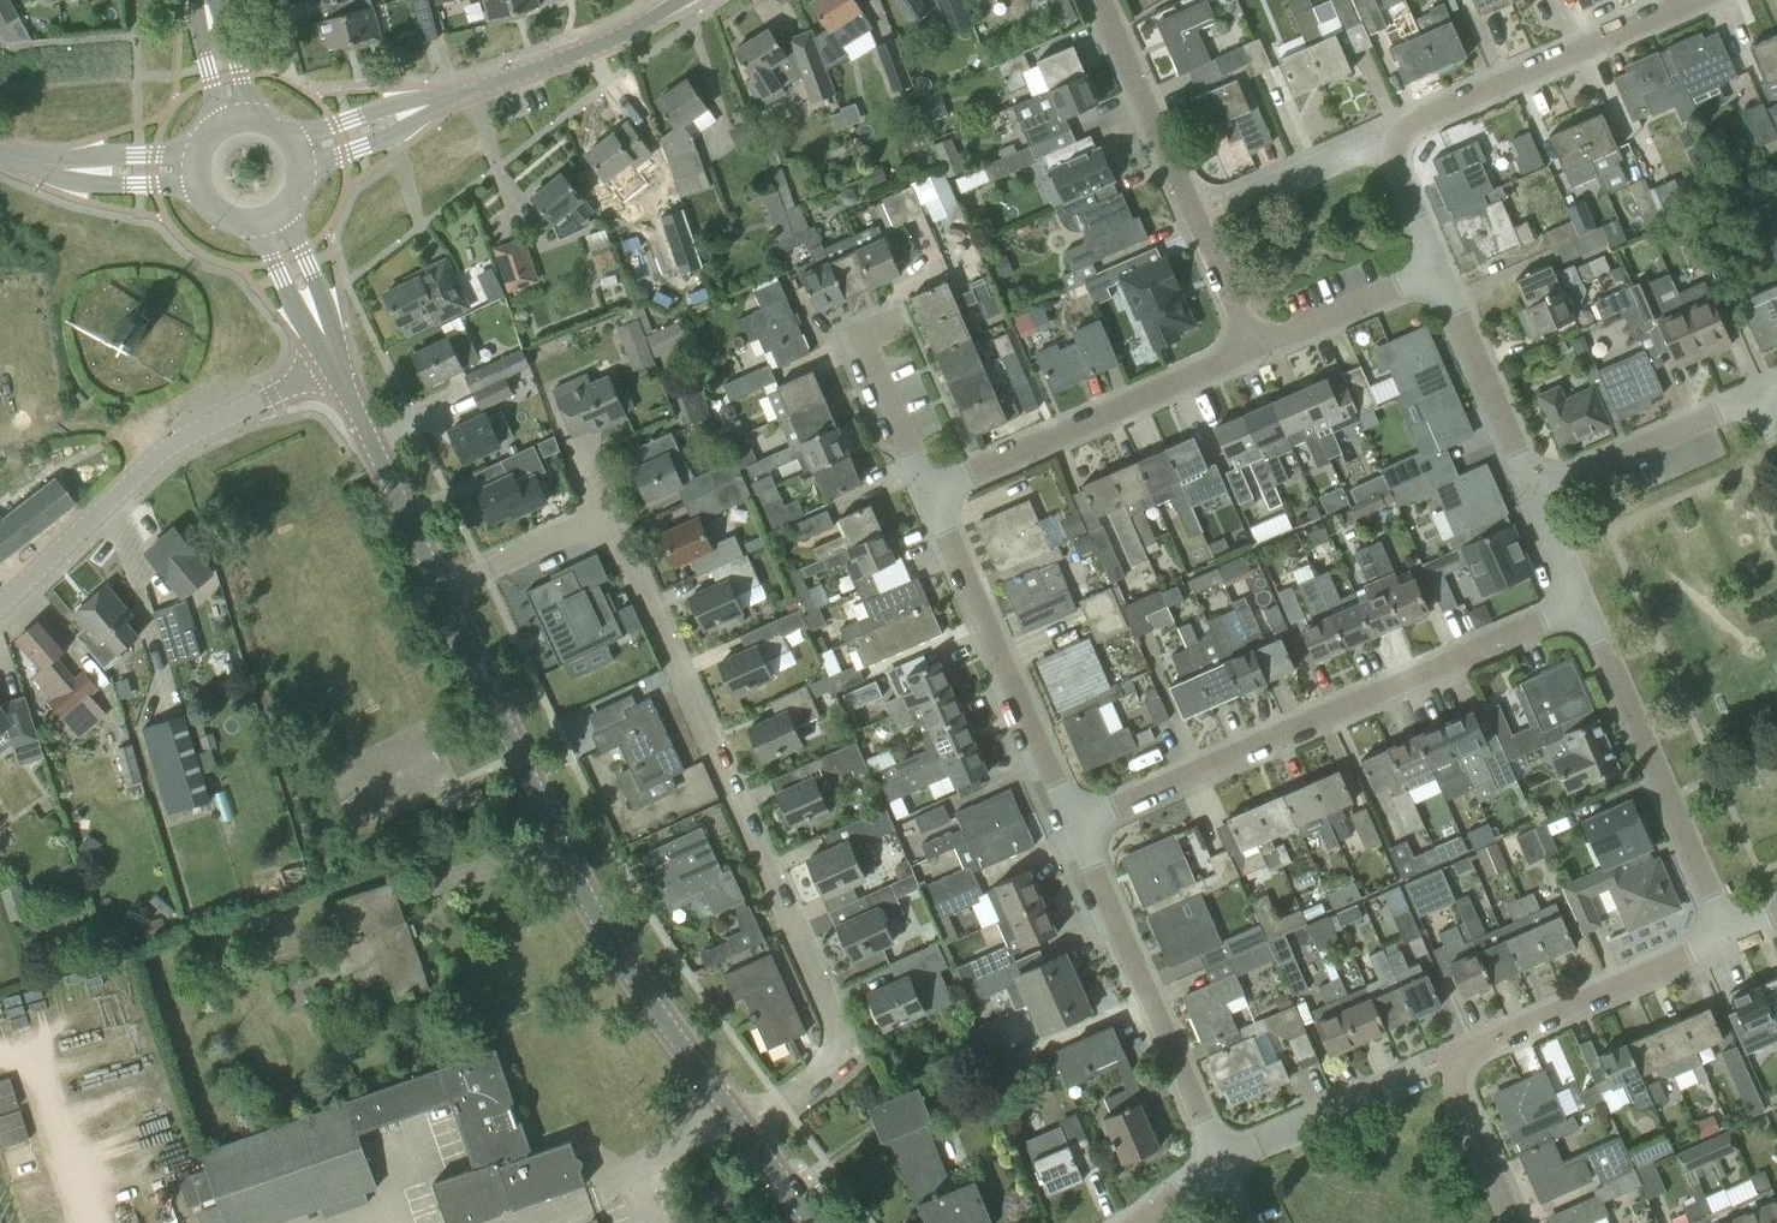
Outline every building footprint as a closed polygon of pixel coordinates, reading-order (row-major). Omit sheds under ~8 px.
[(18,16),(9,0),(0,0),(0,26),(18,16)] [(342,15),(343,16),(373,8),(371,0),(312,0),(314,7),(339,1),(342,15)] [(416,12),(422,35),(437,31),(428,0),(414,0),(413,0),(416,12)] [(491,25),(513,19),(511,14),(540,7),(538,0),(484,0),(491,25)] [(811,3),(827,29),(814,38),(820,51),(826,67),(831,64),(848,92),(876,75),(860,47),(846,55),(839,44),(870,24),(861,12),(863,11),(856,0),(816,0),(811,3)] [(919,0),(894,0),(902,11),(910,25),(928,14),(919,0)] [(962,0),(937,0),(940,11),(949,8),(959,31),(972,26),(962,0)] [(1171,45),(1167,46),(1180,75),(1211,61),(1197,29),(1216,21),(1207,0),(1161,20),(1171,45)] [(1307,46),(1307,45),(1323,83),(1351,70),(1335,33),(1359,23),(1348,0),(1328,0),(1313,6),(1311,0),(1286,0),(1307,46)] [(1374,0),(1355,0),(1369,35),(1386,28),(1374,0)] [(1511,0),(1473,0),(1480,14),(1511,1),(1511,0)] [(1430,12),(1414,19),(1437,70),(1467,57),(1443,2),(1428,9),(1430,12)] [(343,16),(342,15),(318,21),(323,37),(326,36),(330,49),(359,41),(360,46),(382,40),(373,8),(343,16)] [(1437,70),(1414,19),(1385,32),(1391,46),(1389,47),(1405,84),(1437,70)] [(786,92),(772,68),(788,57),(770,28),(734,51),(751,78),(746,82),(762,107),(786,92)] [(1669,49),(1659,53),(1671,82),(1670,83),(1672,87),(1683,82),(1690,96),(1691,96),(1737,75),(1718,32),(1698,41),(1695,35),(1668,47),(1669,49)] [(1776,78),(1776,35),(1750,47),(1766,83),(1776,78)] [(894,39),(876,45),(894,91),(911,85),(894,39)] [(1260,39),(1242,47),(1248,62),(1254,76),(1272,68),(1260,39)] [(1050,90),(1086,75),(1085,72),(1090,70),(1084,55),(1079,58),(1073,45),(1037,61),(1050,90)] [(1307,45),(1307,46),(1279,58),(1295,95),(1323,83),(1307,45)] [(1215,58),(1222,74),(1248,62),(1242,47),(1215,58)] [(795,60),(811,103),(836,94),(820,51),(795,60)] [(1671,82),(1659,53),(1658,51),(1630,63),(1633,70),(1613,78),(1632,121),(1651,113),(1643,95),(1670,83),(1671,82)] [(997,64),(1009,92),(1027,84),(1022,72),(1031,68),(1024,53),(997,64)] [(1248,62),(1222,74),(1195,86),(1199,95),(1190,99),(1204,130),(1236,116),(1245,136),(1242,138),(1250,155),(1251,155),(1250,152),(1273,142),(1245,79),(1254,76),(1248,62)] [(1099,103),(1086,75),(1050,90),(1012,106),(1029,146),(1032,145),(1050,137),(1044,124),(1061,116),(1062,119),(1099,103)] [(932,85),(931,80),(921,76),(916,78),(912,86),(917,97),(928,94),(932,85)] [(692,120),(708,108),(688,80),(656,102),(675,129),(660,139),(682,196),(711,187),(693,138),(701,132),(692,120)] [(918,99),(927,123),(948,115),(939,91),(918,99)] [(1774,130),(1776,129),(1776,98),(1776,96),(1762,102),(1774,130)] [(1743,111),(1759,146),(1776,138),(1776,136),(1774,130),(1762,102),(1743,111)] [(829,116),(835,132),(847,128),(841,111),(829,116)] [(1590,160),(1597,175),(1598,175),(1603,173),(1603,175),(1603,174),(1620,167),(1613,150),(1618,147),(1602,112),(1575,124),(1591,160),(1590,160)] [(729,128),(737,148),(757,139),(749,120),(729,128)] [(586,154),(600,174),(606,181),(630,163),(634,169),(652,155),(628,123),(586,154)] [(1564,172),(1590,160),(1591,160),(1575,124),(1548,136),(1564,172)] [(1117,181),(1101,145),(1096,148),(1090,135),(1043,155),(1064,203),(1071,200),(1071,201),(1113,183),(1117,181)] [(953,136),(935,143),(943,164),(961,157),(953,136)] [(1476,141),(1434,160),(1442,180),(1437,183),(1449,210),(1450,210),(1454,219),(1488,205),(1483,194),(1493,189),(1482,162),(1487,160),(1478,140),(1476,141)] [(984,166),(990,181),(1038,160),(1032,145),(1029,146),(984,166)] [(1523,173),(1544,164),(1537,149),(1516,158),(1523,173)] [(882,167),(864,173),(869,189),(888,183),(882,167)] [(554,225),(560,238),(583,227),(581,223),(592,214),(582,201),(584,199),(562,172),(546,186),(540,185),(536,189),(536,194),(531,198),(554,225)] [(1626,185),(1640,216),(1658,208),(1644,178),(1626,185)] [(1071,200),(1064,203),(1055,207),(1061,221),(1079,213),(1086,229),(1082,244),(1063,252),(1072,271),(1148,238),(1142,224),(1136,227),(1121,193),(1118,194),(1113,183),(1071,201),(1071,200)] [(911,185),(896,192),(909,221),(924,214),(911,185)] [(1488,205),(1454,219),(1452,220),(1464,248),(1471,245),(1479,265),(1536,241),(1527,221),(1513,227),(1501,200),(1506,197),(1501,185),(1493,189),(1483,194),(1488,205)] [(762,194),(779,242),(792,236),(783,209),(776,189),(762,194)] [(843,204),(849,205),(854,203),(856,197),(854,192),(848,190),(843,193),(841,198),(843,204)] [(909,221),(896,192),(881,199),(894,228),(909,221)] [(1565,207),(1571,220),(1572,220),(1579,237),(1582,236),(1581,235),(1596,227),(1583,199),(1565,207)] [(795,205),(783,209),(792,236),(809,228),(799,205),(796,207),(795,205)] [(682,206),(660,214),(679,272),(702,264),(682,206)] [(1544,232),(1552,249),(1579,237),(1572,220),(1571,220),(1544,232)] [(1776,260),(1776,233),(1773,225),(1762,229),(1776,260)] [(792,236),(779,242),(774,244),(779,255),(805,244),(815,267),(800,273),(817,311),(845,298),(829,261),(828,261),(822,248),(813,226),(809,228),(792,236)] [(873,226),(851,236),(873,286),(901,274),(884,236),(878,239),(873,226)] [(939,239),(945,252),(953,270),(982,257),(968,227),(939,239)] [(1579,237),(1552,249),(1559,264),(1588,251),(1610,241),(1607,232),(1600,235),(1598,229),(1582,236),(1579,237)] [(851,236),(822,248),(828,261),(829,261),(845,298),(873,286),(851,236)] [(1681,243),(1693,269),(1694,270),(1709,263),(1696,236),(1681,243)] [(493,248),(508,292),(539,281),(524,237),(493,248)] [(591,252),(597,269),(615,262),(610,245),(591,252)] [(986,264),(994,283),(1014,274),(1006,255),(986,264)] [(1107,288),(1116,284),(1115,282),(1118,281),(1131,311),(1139,307),(1156,345),(1177,336),(1177,337),(1178,337),(1176,331),(1192,323),(1193,325),(1194,324),(1165,259),(1139,270),(1134,257),(1082,280),(1084,284),(1068,291),(1073,302),(1089,295),(1093,306),(1112,298),(1107,288)] [(1515,280),(1527,307),(1563,291),(1599,275),(1592,260),(1575,267),(1574,265),(1555,273),(1551,264),(1515,280)] [(385,294),(399,324),(430,310),(436,323),(469,307),(454,274),(437,282),(432,272),(420,278),(420,277),(385,294)] [(482,283),(490,302),(504,296),(495,277),(482,283)] [(1638,303),(1645,320),(1660,314),(1662,320),(1658,322),(1678,367),(1706,355),(1678,293),(1657,302),(1647,277),(1629,285),(1630,285),(1638,303)] [(911,297),(923,325),(959,309),(977,302),(977,301),(990,295),(982,278),(969,284),(972,290),(954,297),(947,281),(911,297)] [(735,320),(745,344),(758,338),(765,353),(770,350),(777,367),(810,353),(779,281),(753,292),(761,309),(735,320)] [(1706,355),(1732,344),(1704,281),(1678,293),(1706,355)] [(1748,297),(1750,303),(1741,306),(1761,350),(1776,343),(1776,284),(1748,297)] [(1621,311),(1638,303),(1630,285),(1629,285),(1593,301),(1601,319),(1621,311)] [(1563,291),(1527,307),(1518,311),(1518,312),(1519,312),(1530,336),(1529,337),(1530,338),(1576,317),(1563,291)] [(998,313),(990,295),(977,301),(977,302),(985,319),(998,313)] [(1645,320),(1638,303),(1621,311),(1635,342),(1651,334),(1645,320)] [(923,325),(935,353),(972,337),(959,309),(923,325)] [(115,328),(115,333),(129,347),(134,347),(149,333),(149,328),(135,314),(129,314),(115,328)] [(464,368),(464,367),(480,359),(459,317),(441,325),(447,338),(414,354),(428,385),(464,368)] [(1057,343),(1036,352),(1053,391),(1073,382),(1071,378),(1090,370),(1092,374),(1118,362),(1099,318),(1071,331),(1076,341),(1060,349),(1057,343)] [(616,327),(633,371),(655,362),(638,319),(616,327)] [(668,350),(671,360),(686,354),(683,343),(689,340),(680,320),(646,336),(655,356),(668,350)] [(1415,403),(1418,402),(1449,388),(1444,376),(1447,375),(1435,347),(1430,349),(1421,329),(1375,349),(1384,369),(1400,362),(1412,388),(1409,390),(1415,403)] [(993,339),(1001,357),(1014,351),(1006,333),(993,339)] [(1571,340),(1578,356),(1590,351),(1583,335),(1571,340)] [(935,353),(947,381),(983,365),(972,337),(935,353)] [(690,348),(698,369),(704,367),(707,364),(709,359),(708,354),(705,349),(701,347),(696,346),(690,348)] [(464,376),(472,393),(530,366),(522,349),(464,376)] [(1584,371),(1591,386),(1592,386),(1593,389),(1604,384),(1605,387),(1614,409),(1619,420),(1646,408),(1644,402),(1664,393),(1645,349),(1625,358),(1627,362),(1600,374),(1596,365),(1584,371)] [(1001,357),(1013,385),(1026,379),(1014,351),(1001,357)] [(722,384),(730,400),(777,380),(769,364),(722,384)] [(947,381),(959,408),(995,392),(983,365),(947,381)] [(1341,375),(1344,383),(1345,383),(1356,409),(1354,410),(1356,415),(1357,414),(1378,405),(1361,366),(1341,375)] [(788,414),(788,415),(825,399),(813,370),(776,386),(777,389),(767,394),(777,419),(788,414)] [(552,388),(563,415),(573,437),(591,429),(593,433),(628,417),(626,412),(634,409),(625,389),(617,392),(609,374),(591,381),(587,373),(552,388)] [(1327,378),(1299,390),(1317,432),(1328,427),(1331,433),(1360,420),(1357,414),(1356,415),(1354,410),(1356,409),(1345,383),(1344,383),(1332,388),(1327,378)] [(473,394),(481,410),(514,394),(506,379),(473,394)] [(1026,379),(1013,385),(1026,413),(1039,407),(1026,379)] [(677,390),(691,424),(710,417),(697,382),(677,390)] [(1592,386),(1591,386),(1566,398),(1560,387),(1540,396),(1559,439),(1579,431),(1582,437),(1609,424),(1619,420),(1614,409),(1605,387),(1604,384),(1593,389),(1592,386)] [(1418,402),(1429,428),(1411,436),(1420,458),(1468,436),(1459,416),(1464,414),(1452,387),(1449,388),(1418,402)] [(1299,390),(1271,403),(1285,434),(1291,445),(1305,440),(1317,468),(1331,462),(1317,432),(1299,390)] [(995,392),(959,408),(971,437),(1020,416),(1014,402),(1002,408),(995,392)] [(788,415),(800,441),(800,442),(837,426),(825,399),(788,415)] [(1271,403),(1244,414),(1258,446),(1271,440),(1275,451),(1263,456),(1262,456),(1275,485),(1288,479),(1278,457),(1293,450),(1291,445),(1285,434),(1271,403)] [(721,421),(727,424),(733,421),(737,416),(733,407),(727,405),(721,406),(717,413),(721,421)] [(488,413),(450,431),(465,462),(502,444),(500,441),(512,435),(501,411),(490,416),(488,413)] [(1258,446),(1244,414),(1216,427),(1230,459),(1244,453),(1269,510),(1282,504),(1275,485),(1262,456),(1263,456),(1258,446)] [(720,427),(726,441),(745,433),(739,419),(720,427)] [(797,458),(804,473),(849,454),(837,426),(800,442),(800,441),(745,466),(751,477),(797,458)] [(683,459),(671,432),(654,439),(653,437),(650,438),(651,441),(636,448),(644,465),(634,470),(648,501),(684,484),(683,482),(693,478),(684,459),(683,459)] [(751,447),(745,433),(726,441),(733,454),(751,447)] [(1194,436),(1165,449),(1190,507),(1227,490),(1215,464),(1207,467),(1194,436)] [(508,476),(478,491),(493,521),(526,506),(528,510),(547,501),(535,476),(546,471),(534,445),(501,461),(508,476)] [(1165,449),(1137,461),(1156,504),(1169,499),(1174,510),(1175,509),(1187,537),(1201,531),(1190,507),(1165,449)] [(804,473),(798,475),(803,487),(817,482),(824,498),(862,482),(849,454),(804,473)] [(704,473),(711,490),(742,476),(735,459),(704,473)] [(1137,461),(1110,473),(1142,547),(1156,541),(1143,510),(1156,504),(1137,461)] [(1396,462),(1380,469),(1383,475),(1389,489),(1389,490),(1403,483),(1405,482),(1396,462)] [(1225,472),(1241,510),(1256,503),(1239,466),(1225,472)] [(1453,551),(1461,548),(1476,541),(1470,528),(1506,514),(1507,513),(1495,485),(1490,487),(1481,467),(1433,488),(1442,508),(1461,500),(1473,526),(1447,538),(1453,551)] [(1142,547),(1110,473),(1082,485),(1096,516),(1110,510),(1129,553),(1142,547)] [(1432,490),(1425,474),(1405,482),(1403,483),(1389,490),(1394,500),(1393,501),(1396,507),(1432,490)] [(1383,475),(1366,482),(1372,496),(1389,489),(1383,475)] [(74,504),(53,476),(0,517),(0,561),(74,504)] [(742,476),(711,490),(720,511),(751,497),(742,476)] [(798,499),(784,505),(775,486),(757,493),(773,528),(804,514),(798,499)] [(1394,500),(1389,490),(1389,489),(1372,496),(1350,506),(1355,518),(1393,501),(1394,500)] [(1005,582),(1037,569),(1039,568),(1034,555),(1049,549),(1049,548),(1028,501),(982,521),(991,542),(987,543),(999,571),(1000,571),(1005,582)] [(823,558),(883,532),(871,504),(839,518),(845,533),(812,548),(817,560),(823,558)] [(787,527),(794,541),(834,525),(827,510),(787,527)] [(1340,514),(1344,523),(1354,519),(1350,510),(1340,514)] [(1059,519),(1067,539),(1086,531),(1078,512),(1059,519)] [(1256,541),(1293,527),(1288,512),(1250,525),(1256,541)] [(1461,548),(1482,595),(1533,573),(1512,524),(1511,525),(1506,514),(1470,528),(1476,541),(1461,548)] [(701,574),(716,568),(743,555),(735,537),(713,547),(700,518),(662,534),(676,565),(693,557),(701,574)] [(1089,531),(1111,583),(1124,576),(1102,525),(1089,531)] [(175,528),(147,552),(184,597),(213,573),(175,528)] [(883,532),(823,558),(830,575),(846,568),(852,580),(896,561),(889,546),(894,544),(889,533),(885,535),(883,532)] [(1366,546),(1374,563),(1374,562),(1401,623),(1413,618),(1414,620),(1417,622),(1425,618),(1426,615),(1425,612),(1429,611),(1414,577),(1399,584),(1380,540),(1366,546)] [(1057,544),(1049,548),(1049,549),(1034,555),(1039,568),(1063,558),(1057,544)] [(743,555),(716,568),(722,583),(691,597),(704,628),(743,611),(737,595),(761,584),(747,553),(743,555)] [(1422,564),(1443,612),(1457,606),(1436,558),(1422,564)] [(1037,569),(1005,582),(1004,583),(1016,611),(1020,609),(1029,629),(1077,608),(1068,587),(1056,561),(1039,568),(1037,569)] [(1368,585),(1354,592),(1373,635),(1401,623),(1374,562),(1374,563),(1360,569),(1368,585)] [(1188,580),(1193,593),(1223,580),(1218,567),(1188,580)] [(786,574),(803,614),(816,608),(799,568),(786,574)] [(526,592),(561,666),(624,636),(599,584),(583,591),(573,570),(526,592)] [(1328,570),(1314,576),(1346,647),(1373,635),(1354,592),(1339,598),(1328,570)] [(1346,647),(1314,576),(1297,583),(1314,620),(1302,626),(1317,660),(1346,647)] [(839,628),(845,643),(930,606),(917,577),(881,593),(876,583),(858,591),(869,617),(858,622),(857,621),(839,628)] [(76,635),(106,669),(122,656),(119,652),(139,635),(126,620),(133,615),(108,585),(74,614),(85,627),(76,635)] [(1078,600),(1087,622),(1119,607),(1110,586),(1078,600)] [(1277,592),(1290,624),(1304,618),(1291,586),(1277,592)] [(1183,601),(1177,588),(1162,594),(1168,607),(1183,601)] [(1160,589),(1121,606),(1134,637),(1174,620),(1168,607),(1162,594),(1161,591),(1160,589)] [(1232,601),(1247,638),(1267,682),(1295,669),(1281,637),(1265,643),(1245,596),(1232,601)] [(1263,610),(1273,632),(1286,626),(1276,604),(1263,610)] [(154,611),(170,665),(200,655),(193,629),(179,633),(170,606),(154,611)] [(930,606),(845,643),(850,652),(856,649),(864,668),(942,634),(930,606)] [(1119,607),(1087,622),(1096,642),(1128,628),(1119,607)] [(766,661),(790,650),(783,634),(807,624),(800,609),(745,633),(752,649),(720,663),(734,694),(773,676),(766,661)] [(1206,620),(1210,628),(1210,627),(1239,694),(1267,682),(1247,638),(1233,644),(1220,614),(1206,620)] [(33,676),(53,698),(49,702),(64,719),(100,687),(84,669),(75,676),(58,657),(68,648),(42,618),(17,640),(41,669),(33,676)] [(1197,643),(1186,648),(1211,706),(1239,694),(1210,627),(1210,628),(1197,642),(1197,643)] [(813,640),(819,654),(827,650),(821,637),(813,640)] [(1061,709),(1065,720),(1097,707),(1100,706),(1094,693),(1111,686),(1110,685),(1090,639),(1042,660),(1051,680),(1047,682),(1059,710),(1061,709)] [(1211,706),(1186,648),(1170,655),(1182,680),(1169,686),(1183,718),(1211,706)] [(885,702),(891,716),(952,690),(947,677),(952,675),(946,660),(940,662),(939,661),(906,675),(912,689),(899,695),(899,696),(885,702)] [(1593,709),(1581,681),(1576,683),(1567,662),(1520,683),(1538,724),(1512,735),(1499,704),(1485,710),(1502,748),(1507,760),(1508,760),(1561,737),(1556,725),(1592,710),(1593,709)] [(835,690),(836,693),(865,680),(857,664),(828,676),(835,690)] [(828,676),(807,686),(813,700),(835,690),(828,676)] [(842,695),(849,710),(882,696),(876,680),(842,695)] [(1117,682),(1110,685),(1111,686),(1094,693),(1100,706),(1123,696),(1117,682)] [(750,729),(764,760),(803,742),(795,726),(820,715),(813,700),(807,686),(806,685),(775,699),(782,715),(750,729)] [(913,721),(920,736),(964,717),(952,690),(891,716),(896,728),(913,721)] [(1145,702),(1155,725),(1169,719),(1159,695),(1145,702)] [(8,727),(19,765),(44,757),(25,697),(0,705),(0,704),(0,733),(8,727)] [(629,718),(593,735),(601,753),(620,744),(641,790),(683,770),(650,699),(625,710),(629,718)] [(1097,707),(1065,720),(1064,721),(1076,749),(1080,747),(1089,767),(1135,747),(1126,726),(1109,734),(1097,707)] [(1572,751),(1554,759),(1568,791),(1619,769),(1598,721),(1597,721),(1592,710),(1560,724),(1556,725),(1561,737),(1566,735),(1572,751)] [(1472,711),(1444,723),(1458,755),(1465,769),(1464,770),(1473,788),(1492,779),(1498,793),(1518,784),(1508,760),(1507,760),(1502,748),(1491,753),(1472,711)] [(185,714),(144,727),(170,812),(173,812),(187,807),(211,800),(203,773),(197,753),(185,714)] [(875,771),(882,786),(976,745),(964,717),(920,736),(926,749),(875,771)] [(189,725),(194,739),(207,734),(201,720),(189,725)] [(1444,723),(1417,735),(1435,778),(1437,782),(1464,770),(1465,769),(1458,755),(1444,723)] [(197,738),(201,751),(217,746),(213,733),(197,738)] [(1417,735),(1389,748),(1408,790),(1435,778),(1417,735)] [(785,807),(778,810),(785,826),(792,823),(793,825),(815,815),(830,809),(821,790),(843,780),(841,775),(851,770),(854,775),(868,769),(856,742),(815,760),(793,770),(800,784),(779,794),(785,807)] [(116,748),(126,786),(143,781),(132,743),(116,748)] [(976,745),(882,786),(889,801),(950,774),(956,787),(988,772),(976,745)] [(1408,790),(1389,748),(1361,760),(1375,791),(1389,785),(1393,794),(1390,796),(1406,833),(1424,826),(1408,790)] [(211,749),(197,753),(203,773),(218,768),(211,749)] [(1339,770),(1311,782),(1337,841),(1350,835),(1343,818),(1346,817),(1341,807),(1353,801),(1339,770)] [(1285,793),(1283,794),(1297,826),(1302,837),(1321,828),(1328,845),(1337,841),(1311,782),(1298,787),(1297,784),(1284,790),(1285,793)] [(967,843),(1023,818),(1010,789),(954,813),(962,830),(952,834),(950,831),(921,844),(927,858),(953,847),(966,842),(967,843)] [(1283,794),(1255,806),(1269,838),(1270,838),(1297,826),(1283,794)] [(1653,847),(1641,819),(1632,799),(1581,821),(1602,869),(1617,863),(1622,875),(1653,861),(1648,850),(1653,847)] [(950,820),(943,804),(914,818),(921,833),(950,820)] [(808,859),(825,897),(867,878),(861,865),(875,858),(868,842),(895,829),(885,806),(824,835),(830,849),(808,859)] [(1241,849),(1229,854),(1230,855),(1232,854),(1243,875),(1266,865),(1268,871),(1281,866),(1273,848),(1274,847),(1270,838),(1269,838),(1255,806),(1227,818),(1241,849)] [(1349,814),(1365,850),(1381,843),(1365,807),(1349,814)] [(920,887),(929,905),(977,883),(973,873),(979,870),(1035,846),(1023,818),(967,843),(966,842),(953,847),(962,868),(920,887)] [(1466,832),(1474,849),(1496,839),(1488,822),(1466,832)] [(1545,823),(1534,828),(1541,843),(1552,838),(1545,823)] [(745,900),(731,868),(722,872),(701,827),(649,851),(664,882),(658,884),(671,910),(692,900),(690,895),(703,889),(714,914),(734,905),(737,911),(734,912),(742,930),(726,937),(734,954),(765,940),(749,905),(746,907),(743,900),(745,900)] [(1516,836),(1528,864),(1546,855),(1541,843),(1534,828),(1534,827),(1516,836)] [(1132,878),(1144,906),(1177,891),(1177,889),(1165,863),(1183,855),(1174,835),(1128,856),(1136,876),(1132,878)] [(1461,835),(1432,847),(1439,863),(1468,851),(1461,835)] [(87,838),(79,851),(92,860),(101,847),(87,838)] [(1439,863),(1432,847),(1413,856),(1406,840),(1388,848),(1402,878),(1439,863)] [(1476,851),(1487,876),(1507,867),(1497,841),(1476,851)] [(1273,848),(1281,866),(1291,862),(1283,844),(1274,847),(1273,848)] [(1216,872),(1179,888),(1186,902),(1193,899),(1240,878),(1230,855),(1229,854),(1227,850),(1210,858),(1216,872)] [(1670,887),(1658,859),(1653,861),(1622,875),(1617,863),(1602,869),(1563,887),(1564,888),(1573,910),(1591,902),(1586,891),(1608,881),(1610,886),(1615,884),(1623,903),(1618,905),(1629,929),(1675,909),(1666,889),(1670,887)] [(894,870),(898,879),(913,873),(907,860),(897,864),(894,870)] [(1442,867),(1406,884),(1417,908),(1453,892),(1442,867)] [(987,892),(1000,920),(1044,901),(1042,901),(1042,900),(1044,899),(1045,897),(1040,885),(1038,884),(1035,886),(1029,872),(1030,871),(1030,870),(996,885),(987,892)] [(857,918),(838,926),(854,960),(895,941),(886,920),(903,912),(897,898),(920,887),(914,874),(850,903),(857,918)] [(328,938),(341,976),(379,962),(387,983),(391,981),(397,999),(408,995),(409,998),(415,996),(413,990),(427,985),(428,989),(430,988),(392,881),(339,900),(349,930),(328,938)] [(1326,893),(1333,909),(1361,897),(1354,881),(1326,893)] [(977,883),(929,905),(936,920),(984,899),(977,883)] [(0,890),(10,920),(31,913),(21,884),(0,890)] [(1177,891),(1144,906),(1161,945),(1166,943),(1174,964),(1222,943),(1213,922),(1209,923),(1207,918),(1202,920),(1193,899),(1186,902),(1179,888),(1177,889),(1177,891)] [(67,889),(62,897),(75,904),(79,896),(67,889)] [(1533,892),(1519,898),(1547,959),(1575,946),(1556,902),(1541,909),(1533,892)] [(1260,923),(1267,941),(1285,933),(1305,924),(1307,924),(1300,909),(1278,918),(1267,893),(1249,901),(1260,923)] [(1513,922),(1500,927),(1519,971),(1547,959),(1519,898),(1505,903),(1513,922)] [(1457,906),(1464,922),(1464,921),(1491,983),(1519,971),(1500,927),(1485,933),(1470,900),(1457,906)] [(957,967),(962,983),(1016,960),(1012,953),(1057,933),(1057,931),(1056,932),(1043,903),(1044,902),(1044,901),(1000,920),(997,921),(1001,931),(1007,945),(957,967)] [(1335,914),(1341,927),(1362,918),(1357,904),(1335,914)] [(1391,916),(1404,943),(1421,935),(1409,908),(1391,916)] [(1307,924),(1305,924),(1318,952),(1339,942),(1327,915),(1307,924)] [(162,916),(134,926),(138,939),(167,929),(162,916)] [(1464,921),(1464,922),(1455,926),(1463,943),(1448,950),(1452,960),(1448,962),(1463,995),(1491,983),(1464,921)] [(1223,940),(1231,957),(1267,941),(1260,923),(1223,940)] [(1275,958),(1274,958),(1292,996),(1308,989),(1285,933),(1267,941),(1275,958)] [(937,943),(896,961),(904,979),(869,994),(885,1029),(910,1018),(911,1020),(925,1013),(926,1016),(954,1003),(939,970),(955,963),(945,940),(937,943)] [(1239,974),(1274,958),(1275,958),(1267,941),(1231,957),(1239,974)] [(1400,949),(1385,956),(1413,1018),(1441,1005),(1427,972),(1424,973),(1419,962),(1408,967),(1400,949)] [(1015,1011),(1030,1004),(1080,982),(1067,953),(1022,973),(1016,960),(962,983),(966,1005),(1005,988),(1015,1011)] [(752,1014),(749,1015),(752,1021),(754,1020),(758,1028),(769,1023),(779,1045),(806,1033),(771,954),(724,975),(731,991),(740,987),(752,1014)] [(1382,992),(1371,997),(1385,1030),(1413,1018),(1385,956),(1371,963),(1379,980),(1377,981),(1382,992)] [(1206,1044),(1211,1056),(1246,1041),(1240,1027),(1237,1028),(1225,1002),(1244,993),(1235,974),(1184,997),(1205,1045),(1206,1044)] [(1340,977),(1331,981),(1358,1042),(1385,1030),(1371,997),(1366,986),(1348,994),(1340,977)] [(1759,985),(1773,1017),(1776,1015),(1776,977),(1759,985)] [(1358,1042),(1331,981),(1317,987),(1325,1004),(1311,1011),(1330,1054),(1358,1042)] [(1080,982),(1030,1004),(1042,1032),(1092,1010),(1080,982)] [(1727,1012),(1745,1053),(1776,1039),(1776,1024),(1773,1017),(1759,985),(1746,991),(1744,986),(1729,992),(1736,1008),(1727,1012)] [(1273,998),(1279,1010),(1292,1004),(1287,992),(1273,998)] [(1246,1041),(1211,1056),(1210,1056),(1212,1061),(1206,1064),(1216,1087),(1222,1084),(1231,1104),(1288,1079),(1278,1058),(1265,1064),(1254,1038),(1269,1031),(1287,1038),(1305,1031),(1294,1004),(1262,1018),(1262,1017),(1240,1027),(1246,1041)] [(1709,1007),(1681,1019),(1695,1051),(1723,1038),(1709,1007)] [(1681,1019),(1653,1032),(1672,1074),(1673,1076),(1675,1075),(1679,1084),(1696,1076),(1699,1083),(1708,1079),(1695,1051),(1681,1019)] [(971,1030),(974,1045),(994,1036),(988,1023),(971,1030)] [(1111,1114),(1103,1117),(1123,1162),(1160,1146),(1141,1104),(1146,1102),(1113,1025),(1052,1052),(1067,1088),(1116,1067),(1126,1088),(1104,1098),(1111,1114)] [(1653,1032),(1626,1044),(1640,1075),(1655,1068),(1657,1073),(1667,1077),(1672,1074),(1653,1032)] [(1640,1075),(1626,1044),(1598,1056),(1602,1066),(1590,1071),(1600,1093),(1626,1081),(1639,1109),(1652,1103),(1644,1086),(1645,1086),(1640,1075)] [(366,1192),(378,1187),(358,1132),(450,1100),(474,1167),(433,1181),(447,1222),(471,1222),(501,1212),(500,1208),(512,1204),(514,1208),(586,1183),(581,1168),(583,1164),(583,1160),(581,1156),(577,1155),(571,1140),(529,1154),(527,1150),(531,1149),(531,1148),(526,1149),(519,1129),(492,1052),(201,1153),(218,1203),(225,1222),(277,1222),(320,1208),(366,1192)] [(1008,1071),(1013,1083),(1024,1078),(1019,1066),(1008,1071)] [(1516,1141),(1521,1153),(1542,1144),(1543,1145),(1548,1143),(1542,1129),(1565,1119),(1564,1118),(1544,1072),(1498,1092),(1506,1112),(1502,1114),(1514,1142),(1516,1141)] [(991,1078),(997,1091),(1009,1085),(1004,1073),(991,1078)] [(0,1079),(0,1147),(31,1139),(14,1075),(0,1079)] [(1658,1080),(1645,1086),(1644,1086),(1652,1103),(1666,1097),(1658,1080)] [(1578,1092),(1586,1110),(1604,1102),(1595,1084),(1578,1092)] [(932,1121),(919,1087),(870,1107),(884,1140),(881,1141),(882,1142),(892,1138),(918,1205),(923,1203),(931,1222),(972,1222),(986,1217),(989,1222),(990,1222),(971,1181),(953,1188),(926,1124),(932,1121)] [(1595,1171),(1601,1184),(1634,1170),(1627,1154),(1628,1153),(1620,1135),(1562,1160),(1553,1140),(1579,1128),(1573,1114),(1564,1118),(1565,1119),(1542,1129),(1548,1143),(1543,1145),(1542,1144),(1521,1153),(1519,1154),(1532,1181),(1536,1179),(1545,1200),(1593,1179),(1584,1160),(1587,1158),(1594,1171),(1595,1171)] [(1695,1123),(1701,1138),(1719,1130),(1712,1115),(1695,1123)] [(1729,1129),(1701,1141),(1710,1161),(1738,1149),(1729,1129)] [(1029,1150),(1038,1173),(1048,1195),(1083,1179),(1081,1173),(1099,1165),(1086,1136),(1052,1151),(1049,1142),(1029,1150)] [(1627,1154),(1634,1170),(1653,1162),(1653,1161),(1673,1152),(1674,1152),(1667,1136),(1628,1153),(1627,1154)] [(1674,1152),(1673,1152),(1683,1172),(1710,1161),(1701,1141),(1674,1152)] [(1653,1162),(1634,1170),(1641,1184),(1640,1184),(1647,1199),(1665,1190),(1653,1162)] [(1590,1222),(1608,1214),(1602,1201),(1640,1184),(1641,1184),(1634,1170),(1601,1184),(1602,1185),(1592,1189),(1596,1197),(1552,1216),(1556,1222),(1590,1222)] [(1757,1193),(1770,1222),(1776,1222),(1776,1198),(1764,1170),(1749,1176),(1757,1193)] [(1694,1200),(1704,1222),(1737,1222),(1729,1204),(1712,1212),(1698,1182),(1688,1186),(1695,1200),(1694,1200)] [(1729,1204),(1737,1222),(1770,1222),(1757,1193),(1732,1204),(1731,1203),(1729,1204)] [(1694,1200),(1681,1206),(1688,1222),(1685,1222),(1704,1222),(1694,1200)]
